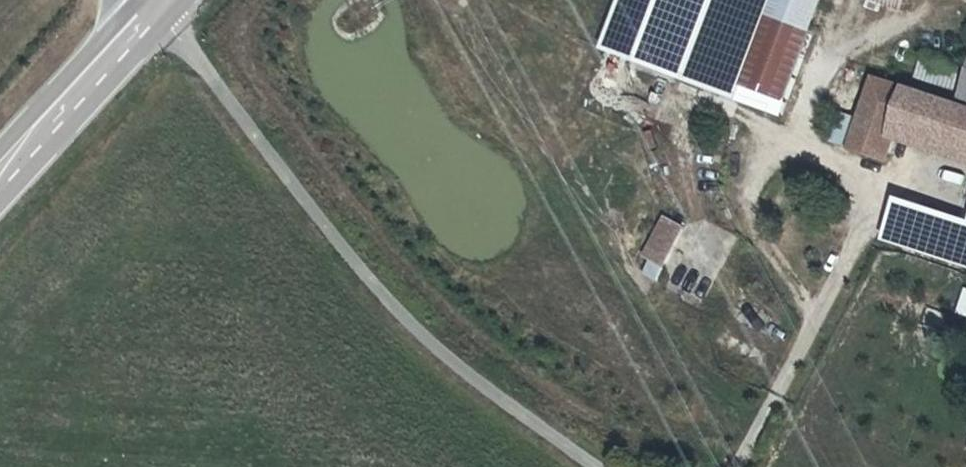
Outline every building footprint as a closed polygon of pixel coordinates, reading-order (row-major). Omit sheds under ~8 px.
[(684,78),(714,0),(623,0),(605,47),(684,78)] [(684,78),(738,99),(744,85),(784,100),(821,0),(714,0),(684,78)] [(965,82),(965,72),(922,57),(913,80),(946,92),(961,97),(965,82)] [(957,107),(961,97),(946,92),(943,103),(874,80),(861,118),(838,110),(828,139),(872,155),(883,159),(894,130),(965,154),(965,110),(957,107)] [(961,97),(957,107),(965,110),(965,82),(961,97)] [(963,261),(965,252),(965,223),(934,212),(927,231),(906,224),(900,239),(963,261)] [(666,216),(639,272),(662,282),(689,226),(666,216)]
